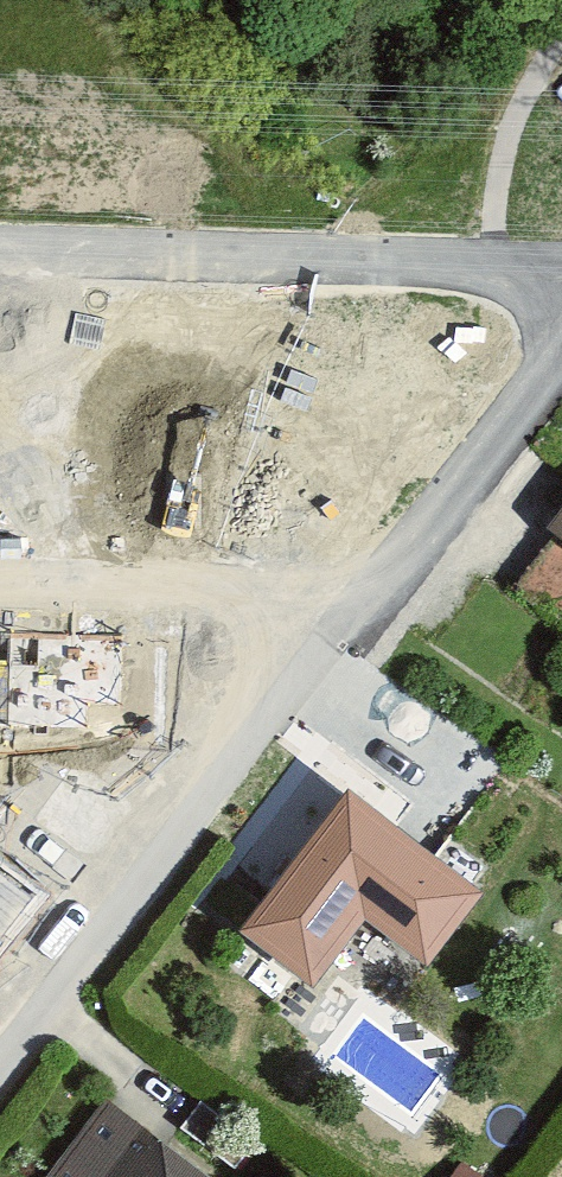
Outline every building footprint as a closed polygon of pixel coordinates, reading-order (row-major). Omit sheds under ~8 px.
[(315,335),(201,333),(199,443),(314,444),(315,335)] [(534,589),(561,610),(561,551),(534,589)] [(9,723),(11,631),(0,630),(0,723),(9,723)] [(124,633),(11,631),(9,723),(121,726),(124,633)] [(345,777),(238,922),(320,983),(365,923),(421,964),(483,879),(345,777)] [(33,891),(0,867),(0,935),(33,891)] [(98,1091),(33,1176),(214,1176),(98,1091)]
